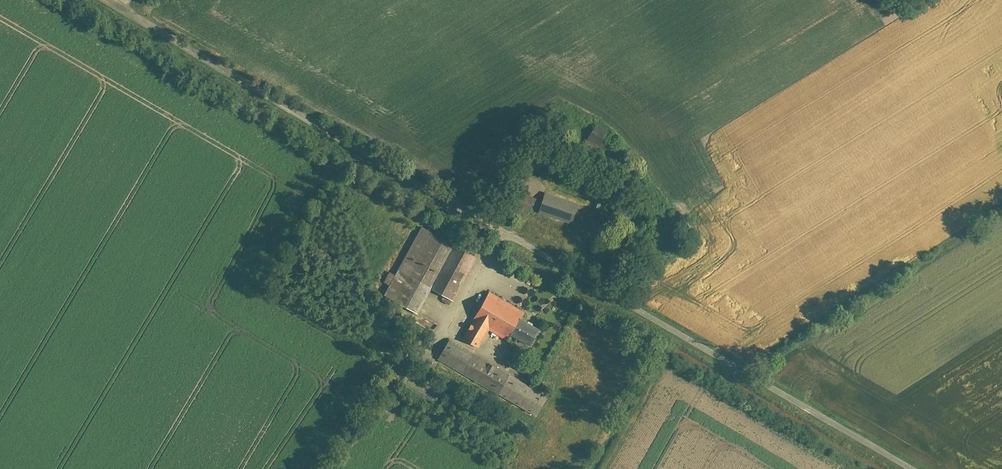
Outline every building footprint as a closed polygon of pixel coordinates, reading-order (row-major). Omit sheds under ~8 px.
[(599,124),(591,141),(605,148),(614,131),(599,124)] [(596,206),(603,208),(606,195),(599,194),(596,206)] [(546,196),(541,213),(572,223),(577,206),(546,196)] [(402,269),(433,286),(455,246),(423,229),(402,269)] [(433,291),(453,302),(477,257),(456,246),(433,291)] [(392,284),(397,274),(392,272),(386,282),(392,284)] [(473,324),(507,342),(523,312),(489,294),(473,324)] [(520,319),(511,336),(532,347),(540,330),(520,319)] [(442,365),(537,416),(547,396),(452,345),(442,365)]
